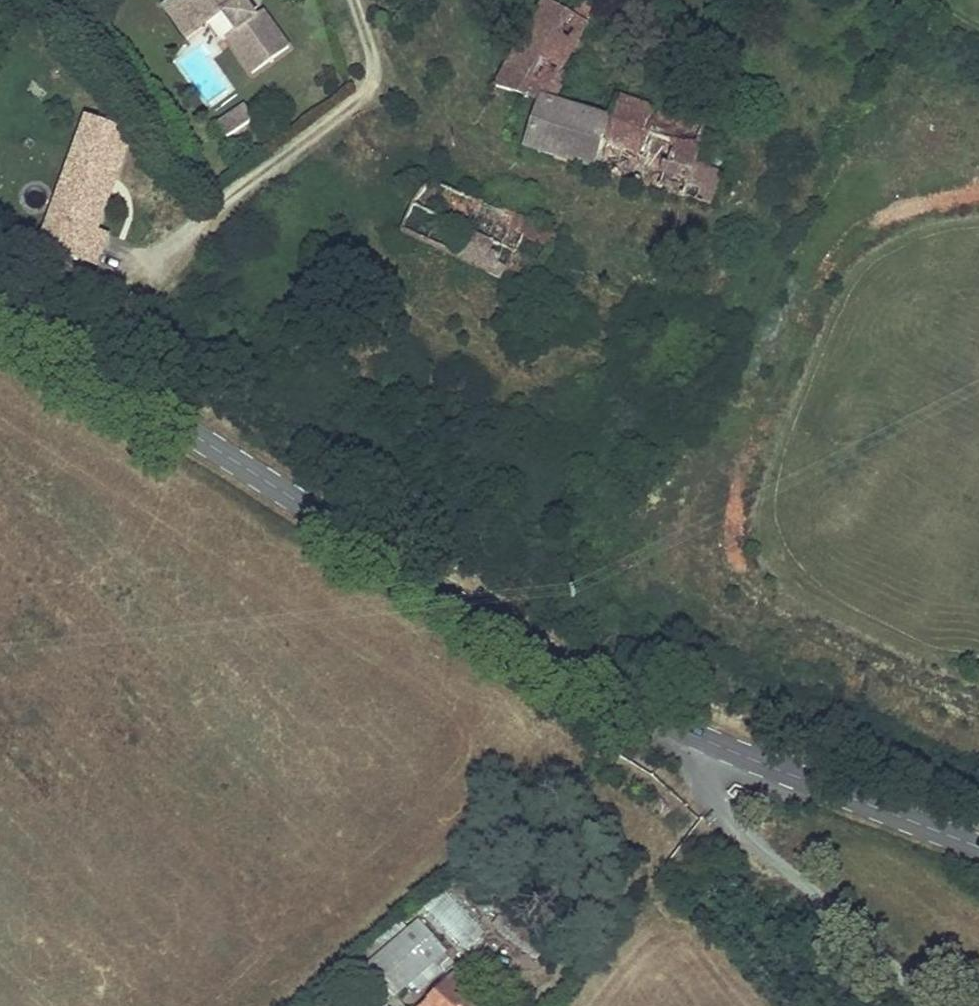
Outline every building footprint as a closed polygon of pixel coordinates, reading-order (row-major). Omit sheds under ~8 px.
[(178,0),(164,0),(159,3),(185,40),(198,31),(178,0)] [(198,31),(222,14),(232,28),(222,35),(247,73),(285,46),(258,9),(247,18),(236,2),(239,0),(178,0),(198,31)] [(658,112),(627,100),(618,123),(560,99),(569,83),(558,78),(600,0),(546,0),(548,1),(507,76),(546,96),(534,142),(603,170),(612,147),(633,155),(641,134),(650,135),(658,112)] [(116,123),(72,102),(40,174),(57,181),(32,233),(70,251),(85,221),(74,216),(91,180),(84,177),(92,161),(98,163),(116,123)] [(249,119),(240,107),(226,116),(235,129),(249,119)] [(686,202),(704,158),(715,134),(663,113),(655,138),(650,135),(634,182),(686,202)] [(226,116),(214,126),(222,138),(235,129),(226,116)] [(612,147),(603,170),(634,182),(650,135),(641,134),(633,155),(612,147)] [(732,169),(704,158),(686,202),(713,213),(732,169)] [(560,237),(435,171),(407,226),(532,289),(560,237)] [(453,887),(423,904),(453,955),(483,938),(453,887)] [(411,910),(362,955),(390,986),(411,966),(427,952),(440,940),(411,910)] [(434,960),(427,952),(411,966),(418,974),(434,960)] [(446,965),(415,998),(424,1005),(491,1005),(446,965)]
